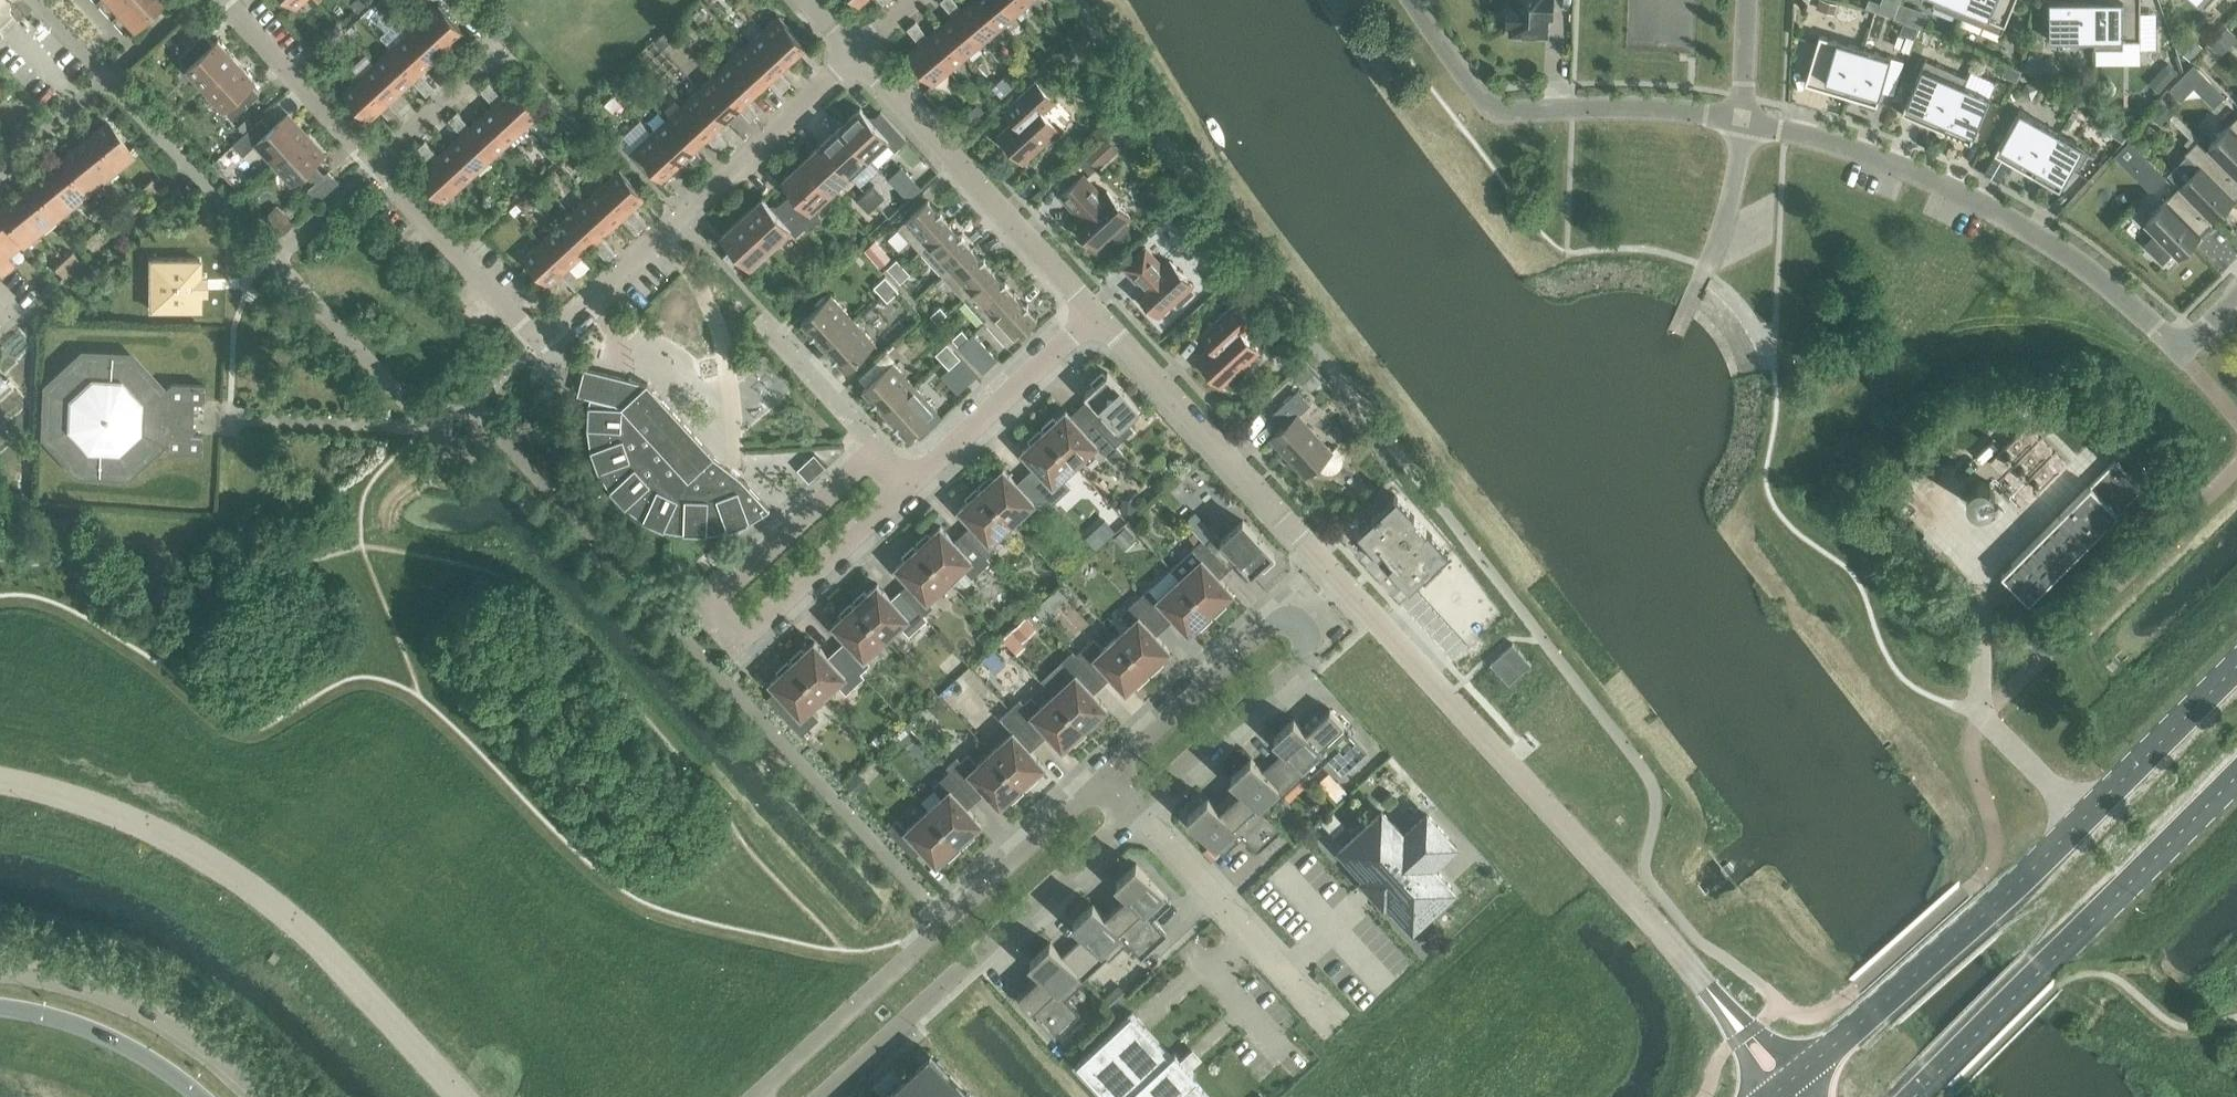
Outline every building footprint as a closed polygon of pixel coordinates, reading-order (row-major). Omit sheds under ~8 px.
[(112,17),(130,0),(97,0),(96,0),(112,17)] [(112,17),(126,33),(162,0),(130,0),(112,17)] [(295,9),(304,0),(287,0),(295,9)] [(946,9),(955,1),(953,0),(941,0),(940,1),(946,9)] [(982,43),(999,29),(975,0),(971,0),(961,9),(957,12),(982,43)] [(999,29),(1016,15),(1003,0),(975,0),(999,29)] [(1016,15),(1020,11),(1032,1),(1031,0),(1003,0),(1016,15)] [(1513,0),(1512,0),(1507,0),(1506,26),(1511,26),(1511,34),(1518,34),(1520,36),(1536,37),(1538,35),(1545,35),(1546,17),(1552,17),(1552,0),(1513,0)] [(1816,8),(1833,14),(1836,4),(1824,0),(1819,0),(1816,8)] [(1865,8),(1894,17),(1897,8),(1873,0),(1868,0),(1865,8)] [(1958,16),(1965,0),(1934,0),(1932,5),(1958,16)] [(1958,16),(2001,33),(2014,0),(1965,0),(1958,16)] [(2093,40),(2094,40),(2094,0),(2048,0),(2048,40),(2093,40)] [(2093,40),(2093,49),(2123,48),(2123,40),(2140,40),(2140,26),(2140,0),(2094,0),(2094,40),(2093,40)] [(946,9),(952,16),(957,12),(961,9),(955,1),(946,9)] [(439,5),(423,20),(449,48),(453,44),(465,33),(439,5)] [(695,10),(691,14),(698,22),(702,18),(695,10)] [(1020,11),(1016,15),(1021,20),(1024,16),(1020,11)] [(952,16),(940,26),(966,57),(982,43),(957,12),(952,16)] [(779,16),(763,30),(790,60),(802,49),(808,56),(816,48),(809,41),(805,44),(779,16)] [(423,20),(407,34),(433,62),(444,51),(449,48),(423,20)] [(906,29),(913,36),(921,29),(915,22),(906,29)] [(1904,22),(1900,33),(1914,38),(1918,27),(1904,22)] [(700,25),(695,29),(701,35),(705,31),(700,25)] [(940,26),(928,37),(923,40),(949,71),(966,57),(940,26)] [(2177,27),(2172,33),(2177,46),(2176,47),(2190,60),(2203,46),(2188,33),(2186,35),(2177,27)] [(913,36),(919,44),(923,40),(928,37),(921,29),(913,36)] [(763,30),(747,45),(774,75),(778,71),(790,60),(763,30)] [(2221,30),(2212,40),(2225,51),(2233,42),(2221,30)] [(665,32),(655,39),(663,48),(672,40),(665,32)] [(178,57),(205,87),(236,59),(218,39),(213,43),(204,33),(178,57)] [(407,34),(391,49),(417,77),(421,73),(433,62),(407,34)] [(1849,97),(1851,92),(1850,92),(1863,49),(1819,35),(1806,78),(1834,87),(1832,91),(1849,97)] [(923,40),(919,44),(907,54),(932,85),(949,71),(923,40)] [(453,44),(449,48),(444,51),(451,59),(459,51),(453,44)] [(747,45),(731,60),(758,89),(769,78),(774,75),(747,45)] [(391,49),(375,64),(401,92),(412,81),(417,77),(391,49)] [(1850,92),(1851,92),(1861,95),(1858,104),(1873,109),(1875,110),(1891,57),(1863,49),(1850,92)] [(466,58),(459,51),(451,59),(458,66),(466,58)] [(2029,54),(2022,69),(2056,86),(2064,71),(2029,54)] [(236,59),(205,87),(233,118),(259,94),(250,84),(255,79),(236,59)] [(1944,131),(1946,127),(1946,126),(1964,85),(1968,77),(1925,59),(1903,108),(1930,119),(1928,124),(1944,131)] [(731,60),(715,74),(742,104),(746,100),(758,89),(731,60)] [(2006,63),(2001,73),(2015,80),(2021,70),(2006,63)] [(375,64),(359,78),(385,106),(389,103),(401,92),(375,64)] [(2192,64),(2169,88),(2181,100),(2204,75),(2192,64)] [(2166,65),(2157,74),(2167,83),(2175,74),(2166,65)] [(778,71),(774,75),(769,78),(775,85),(784,77),(778,71)] [(417,77),(412,81),(419,88),(427,80),(421,73),(417,77)] [(715,74),(699,89),(726,119),(737,108),(742,104),(715,74)] [(784,77),(775,85),(782,92),(790,84),(784,77)] [(368,121),(380,110),(385,106),(359,78),(343,93),(368,121)] [(427,80),(419,88),(426,95),(434,88),(427,80)] [(999,136),(1023,162),(1057,130),(1042,114),(1054,103),(1034,82),(1011,103),(1022,114),(999,136)] [(480,90),(487,98),(495,90),(488,83),(480,90)] [(1899,84),(1893,97),(1901,101),(1907,88),(1899,84)] [(1946,126),(1946,127),(1956,131),(1953,135),(1970,142),(1990,96),(1964,85),(1946,126)] [(497,101),(523,129),(539,114),(514,86),(502,97),(497,101)] [(699,89),(683,104),(710,133),(714,129),(726,119),(699,89)] [(487,98),(493,105),(497,101),(502,97),(495,90),(487,98)] [(746,100),(742,104),(737,108),(743,114),(752,107),(746,100)] [(2159,100),(2147,113),(2160,125),(2172,111),(2159,100)] [(482,116),(507,144),(523,129),(497,101),(493,105),(482,116)] [(380,110),(387,117),(395,110),(389,103),(385,106),(380,110)] [(683,104),(667,118),(694,148),(705,137),(710,133),(683,104)] [(966,115),(974,123),(985,112),(977,104),(966,115)] [(752,107),(743,114),(750,121),(758,113),(752,107)] [(860,108),(839,127),(868,158),(885,141),(894,151),(907,139),(880,111),(871,120),(860,108)] [(395,110),(387,117),(394,125),(402,117),(395,110)] [(2034,176),(2037,172),(2036,172),(2059,133),(2019,110),(1996,149),(2021,163),(2019,168),(2034,176)] [(448,120),(455,127),(463,119),(456,112),(448,120)] [(256,144),(274,163),(306,134),(287,114),(264,135),(255,124),(245,133),(233,144),(243,156),(256,144)] [(466,130),(491,158),(507,144),(482,116),(470,127),(466,130)] [(2208,145),(2236,175),(2236,116),(2208,145)] [(248,117),(238,126),(245,133),(255,124),(248,117)] [(667,118),(651,133),(678,163),(682,159),(686,155),(691,160),(693,162),(695,162),(698,162),(700,162),(702,160),(704,159),(694,148),(667,118)] [(455,127),(461,134),(466,130),(470,127),(463,119),(455,127)] [(639,120),(617,141),(655,183),(662,177),(635,148),(651,133),(639,120)] [(106,122),(90,135),(115,166),(131,153),(106,122)] [(839,127),(821,144),(849,175),(868,158),(839,127)] [(710,133),(705,137),(711,144),(720,136),(714,129),(710,133)] [(461,134),(450,145),(475,173),(491,158),(466,130),(461,134)] [(662,177),(674,166),(678,163),(651,133),(635,148),(662,177)] [(2036,172),(2037,172),(2046,177),(2043,181),(2059,190),(2073,165),(2079,168),(2088,152),(2082,149),(2083,147),(2059,133),(2036,172)] [(306,134),(274,163),(292,183),(306,171),(324,154),(306,134)] [(90,135),(75,148),(100,179),(115,166),(90,135)] [(720,136),(711,144),(718,150),(726,143),(720,136)] [(1085,154),(1097,167),(1117,150),(1104,136),(1085,154)] [(416,149),(423,156),(431,149),(424,141),(416,149)] [(2129,141),(2114,156),(2151,192),(2166,177),(2129,141)] [(2197,141),(2185,153),(2188,156),(2168,175),(2213,220),(2236,195),(2236,181),(2197,141)] [(821,144),(802,161),(830,192),(849,175),(821,144)] [(438,156),(434,160),(459,188),(475,173),(450,145),(438,156)] [(75,148),(59,160),(84,191),(100,179),(75,148)] [(423,156),(429,164),(434,160),(438,156),(431,149),(423,156)] [(674,166),(679,173),(688,165),(682,159),(678,163),(674,166)] [(59,160),(44,173),(69,204),(84,191),(59,160)] [(434,160),(429,164),(417,175),(443,203),(459,188),(434,160)] [(793,192),(783,201),(806,226),(805,226),(808,230),(821,218),(819,215),(819,202),(830,192),(802,161),(782,180),(793,192)] [(688,165),(679,173),(686,180),(694,172),(688,165)] [(619,169),(603,184),(629,212),(633,208),(645,197),(619,169)] [(308,190),(318,201),(338,183),(328,172),(308,190)] [(44,173),(28,185),(53,216),(69,204),(44,173)] [(893,183),(908,200),(918,191),(903,174),(893,183)] [(1072,209),(1073,207),(1080,215),(1072,222),(1096,248),(1111,233),(1115,237),(1120,237),(1128,229),(1128,224),(1125,221),(1130,216),(1106,191),(1101,195),(1083,175),(1060,195),(1072,209)] [(142,186),(151,195),(159,187),(151,178),(142,186)] [(2074,179),(2067,186),(2074,194),(2081,187),(2074,179)] [(603,184),(587,199),(613,227),(625,216),(629,212),(603,184)] [(28,185),(13,198),(38,229),(53,216),(28,185)] [(874,185),(865,193),(876,205),(885,197),(874,185)] [(2178,254),(2209,223),(2176,189),(2145,220),(2157,233),(2145,244),(2162,262),(2174,250),(2178,254)] [(876,205),(865,193),(857,200),(868,212),(876,205)] [(534,205),(525,195),(516,204),(525,213),(534,205)] [(113,213),(121,222),(139,206),(130,197),(113,213)] [(0,208),(0,213),(23,241),(38,229),(13,198),(0,208)] [(762,198),(742,216),(770,247),(789,230),(795,236),(805,226),(806,226),(783,201),(773,210),(762,198)] [(587,199),(571,213),(597,241),(601,238),(613,227),(587,199)] [(898,227),(920,251),(949,224),(941,215),(941,210),(936,210),(927,200),(898,227)] [(277,206),(265,217),(280,234),(292,224),(277,206)] [(640,215),(633,208),(629,212),(625,216),(631,223),(640,215)] [(0,213),(0,273),(1,275),(12,266),(4,256),(23,241),(0,213)] [(571,213),(555,228),(581,256),(593,245),(597,241),(571,213)] [(646,223),(640,215),(631,223),(638,230),(646,223)] [(770,247),(742,216),(721,235),(732,247),(722,256),(736,271),(746,262),(750,266),(770,247)] [(920,251),(941,275),(971,248),(962,239),(962,233),(957,233),(949,224),(920,251)] [(83,241),(92,250),(109,234),(101,225),(83,241)] [(555,228),(539,243),(565,271),(569,267),(581,256),(555,228)] [(601,238),(597,241),(593,245),(599,252),(608,245),(601,238)] [(549,286),(561,275),(565,271),(539,243),(523,257),(549,286)] [(608,245),(599,252),(606,260),(614,252),(608,245)] [(1135,280),(1136,279),(1142,285),(1136,291),(1158,316),(1175,301),(1178,304),(1191,292),(1188,289),(1192,285),(1169,260),(1163,266),(1145,247),(1123,267),(1135,280)] [(941,275),(963,298),(992,271),(984,262),(984,257),(979,257),(971,248),(941,275)] [(54,268),(62,277),(80,260),(71,252),(54,268)] [(822,266),(831,276),(841,267),(832,257),(822,266)] [(150,309),(200,309),(200,294),(200,275),(200,259),(149,259),(150,309)] [(886,268),(893,275),(903,266),(896,259),(886,268)] [(903,266),(893,275),(900,283),(910,274),(903,266)] [(561,275),(567,282),(576,274),(569,267),(565,271),(561,275)] [(963,298),(985,322),(1014,295),(1005,286),(1006,280),(1000,280),(992,271),(963,298)] [(576,274),(567,282),(574,289),(582,282),(576,274)] [(873,286),(880,294),(892,283),(885,276),(873,286)] [(892,283),(880,294),(887,301),(898,291),(892,283)] [(815,337),(823,346),(853,319),(830,295),(801,322),(810,332),(810,337),(815,337)] [(1014,295),(985,322),(1007,346),(1036,319),(1027,309),(1028,304),(1022,304),(1014,295)] [(1205,330),(1213,340),(1211,342),(1211,346),(1197,358),(1221,385),(1258,351),(1243,335),(1254,324),(1235,303),(1205,330)] [(930,315),(937,323),(947,313),(940,306),(930,315)] [(853,319),(823,346),(832,356),(831,361),(837,361),(845,370),(875,343),(853,319)] [(951,338),(958,346),(968,337),(961,329),(951,338)] [(968,337),(958,346),(982,372),(997,359),(973,333),(968,337)] [(901,338),(893,345),(901,353),(909,346),(901,338)] [(935,354),(942,361),(953,350),(947,343),(935,354)] [(953,350),(942,361),(949,368),(960,358),(953,350)] [(193,401),(203,401),(203,384),(171,383),(165,388),(159,394),(129,360),(83,358),(49,389),(47,434),(78,468),(124,470),(157,439),(163,445),(168,451),(201,452),(201,435),(191,434),(193,401)] [(876,404),(885,413),(914,386),(892,362),(863,389),(871,399),(871,404),(876,404)] [(1307,365),(1294,376),(1310,393),(1322,382),(1307,365)] [(769,509),(740,478),(713,457),(714,456),(647,383),(646,384),(584,368),(577,394),(590,398),(588,405),(588,408),(587,425),(587,429),(590,449),(598,472),(609,490),(625,508),(626,508),(642,520),(664,530),(671,531),(683,533),(707,534),(728,531),(750,522),(770,510),(769,509)] [(1102,413),(1093,421),(1115,445),(1133,429),(1124,419),(1138,406),(1107,372),(1084,393),(1102,413)] [(914,386),(885,413),(893,423),(893,428),(898,428),(907,438),(912,433),(937,410),(914,386)] [(1323,466),(1326,468),(1329,470),(1333,470),(1337,469),(1340,468),(1343,465),(1345,462),(1346,458),(1346,454),(1345,451),(1343,447),(1339,444),(1331,452),(1298,416),(1310,404),(1297,390),(1271,415),(1283,427),(1271,439),(1305,476),(1319,462),(1323,466)] [(937,410),(912,433),(918,439),(943,417),(937,410)] [(1066,410),(1044,431),(1075,464),(1097,444),(1113,462),(1123,453),(1115,445),(1093,421),(1084,429),(1066,410)] [(1990,460),(2001,471),(2038,434),(2027,423),(1990,460)] [(1039,470),(1030,479),(1048,499),(1052,503),(1070,487),(1061,477),(1075,464),(1044,431),(1021,451),(1039,470)] [(2041,437),(2004,474),(2015,485),(2052,448),(2041,437)] [(797,469),(809,482),(834,459),(822,446),(797,469)] [(2001,574),(2028,601),(2155,475),(2127,448),(2001,574)] [(2018,488),(2029,499),(2066,462),(2055,451),(2018,488)] [(1003,468),(981,488),(1012,522),(1034,502),(1039,508),(1048,499),(1030,479),(1021,487),(1003,468)] [(1987,484),(1985,483),(1984,482),(1982,481),(1980,481),(1978,481),(1976,482),(1973,483),(1972,484),(1970,485),(1969,487),(1967,489),(1967,491),(1966,493),(1966,496),(1966,498),(1967,500),(1968,502),(1969,504),(1971,505),(1973,507),(1975,508),(1977,508),(1979,508),(1981,508),(1983,508),(1986,507),(1987,506),(1989,505),(1991,503),(1992,501),(1993,499),(1993,497),(1993,495),(1993,493),(1993,490),(1992,488),(1990,487),(1989,485),(1987,484)] [(976,528),(967,537),(986,557),(995,548),(990,542),(1012,522),(981,488),(958,509),(976,528)] [(1448,553),(1394,494),(1358,527),(1412,586),(1448,553)] [(1121,499),(1121,512),(1136,512),(1136,499),(1121,499)] [(1194,512),(1184,521),(1194,532),(1202,540),(1206,544),(1216,534),(1194,512)] [(1216,534),(1206,544),(1224,564),(1234,556),(1252,575),(1274,554),(1243,520),(1221,540),(1216,534)] [(940,526),(918,546),(949,580),(963,567),(971,577),(989,561),(986,557),(967,537),(958,545),(940,526)] [(1124,528),(1113,537),(1125,550),(1135,540),(1124,528)] [(1194,532),(1189,536),(1197,544),(1202,540),(1194,532)] [(1180,578),(1179,579),(1210,612),(1233,592),(1215,573),(1224,564),(1206,544),(1202,540),(1197,544),(1171,569),(1180,578)] [(913,586),(904,594),(923,615),(932,606),(927,600),(949,580),(918,546),(895,567),(913,586)] [(1149,589),(1139,598),(1161,622),(1170,614),(1188,633),(1210,612),(1179,579),(1158,599),(1149,589)] [(877,584),(855,604),(886,638),(899,626),(908,635),(926,619),(922,615),(923,615),(904,594),(895,603),(877,584)] [(1058,588),(1051,595),(1059,603),(1066,597),(1058,588)] [(1130,624),(1117,636),(1148,670),(1170,650),(1152,631),(1161,622),(1139,598),(1121,614),(1130,624)] [(1043,602),(1035,609),(1043,618),(1051,611),(1043,602)] [(850,644),(841,652),(860,672),(869,664),(864,658),(886,638),(855,604),(833,624),(850,644)] [(1025,617),(1011,630),(1021,641),(1035,628),(1025,617)] [(1094,639),(1076,655),(1076,656),(1098,680),(1108,671),(1126,690),(1148,670),(1117,636),(1103,649),(1094,639)] [(814,641),(792,662),(823,695),(837,682),(847,692),(863,677),(860,673),(860,672),(841,652),(832,661),(814,641)] [(1489,664),(1508,684),(1531,663),(1512,643),(1489,664)] [(993,649),(982,659),(991,669),(1002,659),(993,649)] [(1074,674),(1054,694),(1085,728),(1107,707),(1089,688),(1098,680),(1076,656),(1076,655),(1073,652),(1062,661),(1074,674)] [(823,695),(792,662),(770,682),(788,701),(778,710),(801,734),(818,718),(809,708),(823,695)] [(1019,700),(1009,709),(1035,737),(1045,729),(1063,748),(1085,728),(1054,694),(1039,707),(1030,697),(1023,704),(1019,700)] [(938,697),(927,707),(932,712),(942,712),(948,707),(938,697)] [(1012,732),(990,752),(1022,786),(1044,765),(1026,746),(1035,737),(1009,709),(999,718),(1012,732)] [(1285,750),(1305,772),(1308,775),(1327,758),(1341,773),(1366,750),(1329,710),(1305,732),(1293,719),(1273,737),(1285,750)] [(876,735),(869,742),(875,749),(882,743),(876,735)] [(1230,777),(1242,790),(1265,815),(1284,798),(1281,794),(1305,772),(1285,750),(1262,772),(1250,759),(1230,777)] [(946,767),(950,771),(972,795),(982,787),(1000,806),(1022,786),(990,752),(977,765),(967,755),(960,761),(956,757),(946,767)] [(857,771),(845,782),(857,796),(869,784),(857,771)] [(949,789),(927,809),(959,843),(981,823),(963,804),(972,795),(950,771),(940,780),(949,789)] [(1338,782),(1327,792),(1336,801),(1347,792),(1338,782)] [(1265,815),(1242,790),(1219,811),(1207,798),(1188,816),(1212,842),(1221,852),(1224,854),(1241,837),(1255,853),(1280,831),(1265,815)] [(959,843),(927,809),(906,830),(896,820),(887,829),(909,853),(919,844),(937,864),(959,843)] [(1387,897),(1413,925),(1453,889),(1431,865),(1454,844),(1427,814),(1404,836),(1382,812),(1342,848),(1368,876),(1365,879),(1384,900),(1387,897)] [(1212,842),(1202,852),(1210,861),(1221,852),(1212,842)] [(1129,894),(1106,915),(1129,940),(1143,956),(1167,934),(1153,918),(1172,901),(1137,863),(1117,881),(1129,894)] [(1086,933),(1063,955),(1083,977),(1107,954),(1110,958),(1129,940),(1106,915),(1094,902),(1074,920),(1086,933)] [(1083,977),(1063,955),(1051,942),(1031,960),(1043,973),(1018,995),(1056,1036),(1081,1013),(1067,997),(1086,980),(1083,977)] [(1118,985),(1103,998),(1112,1008),(1127,994),(1118,985)] [(1110,1096),(1209,1096),(1191,1078),(1195,1075),(1189,1069),(1202,1057),(1193,1047),(1180,1059),(1174,1052),(1171,1056),(1131,1012),(1078,1061),(1110,1096)] [(934,1062),(933,1063),(934,1064),(918,1078),(897,1096),(967,1096),(934,1062)]
